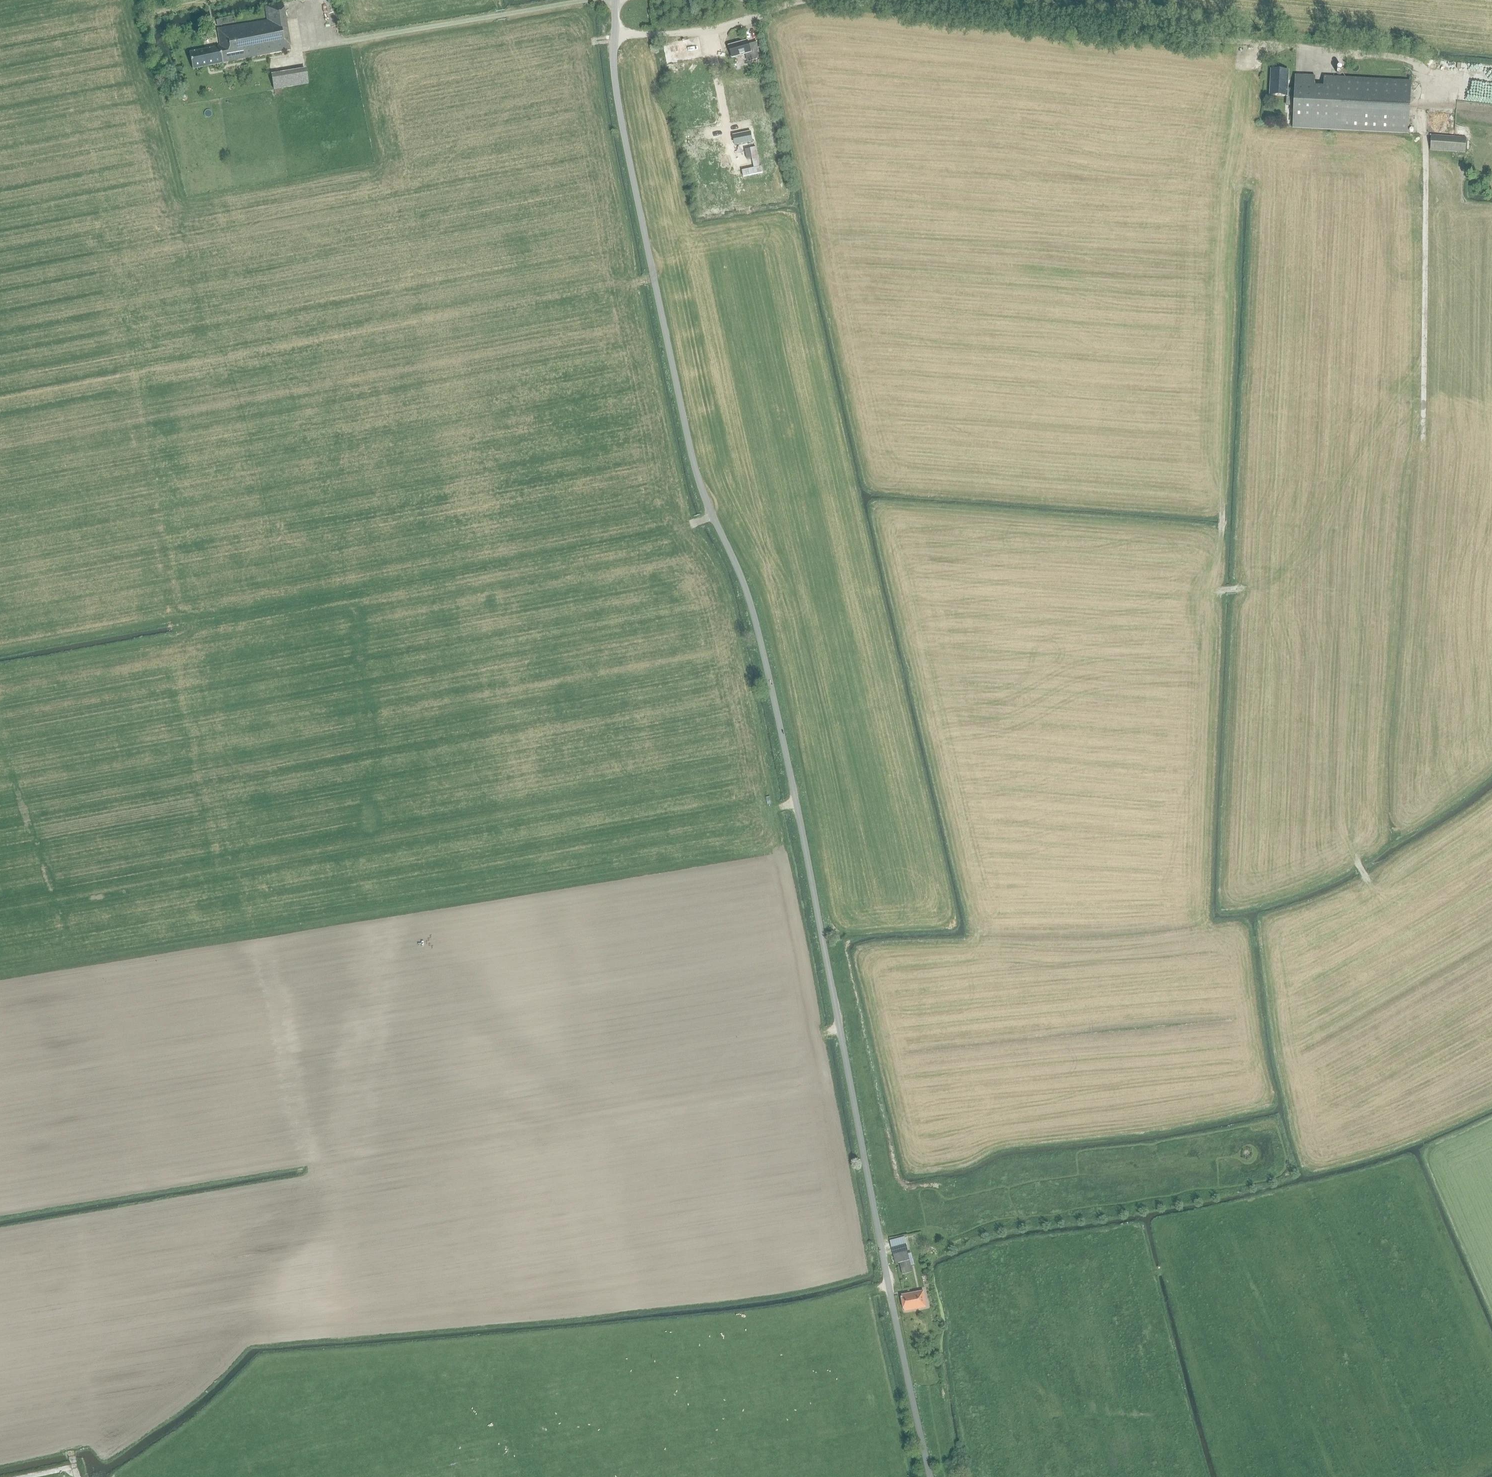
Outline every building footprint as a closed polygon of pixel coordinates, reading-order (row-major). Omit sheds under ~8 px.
[(192,69),(291,50),(283,3),(265,6),(267,20),(217,29),(220,47),(189,53),(192,69)] [(692,38),(694,49),(700,47),(698,37),(692,38)] [(729,46),(732,58),(745,55),(747,62),(761,58),(758,45),(750,47),(748,41),(729,46)] [(1409,134),(1412,81),(1324,77),(1324,87),(1315,86),(1315,76),(1295,75),(1295,89),(1288,89),(1289,71),(1271,70),(1270,96),(1287,97),(1287,96),(1294,96),(1293,128),(1409,134)] [(273,90),(284,88),(281,73),(271,75),(273,90)] [(752,142),(750,132),(732,136),(734,146),(752,142)] [(1431,135),(1430,150),(1465,153),(1466,138),(1431,135)] [(902,1274),(911,1272),(903,1238),(889,1241),(895,1264),(899,1263),(902,1274)] [(909,1247),(918,1244),(916,1238),(907,1240),(909,1247)] [(904,1311),(926,1307),(923,1291),(901,1294),(904,1311)]
